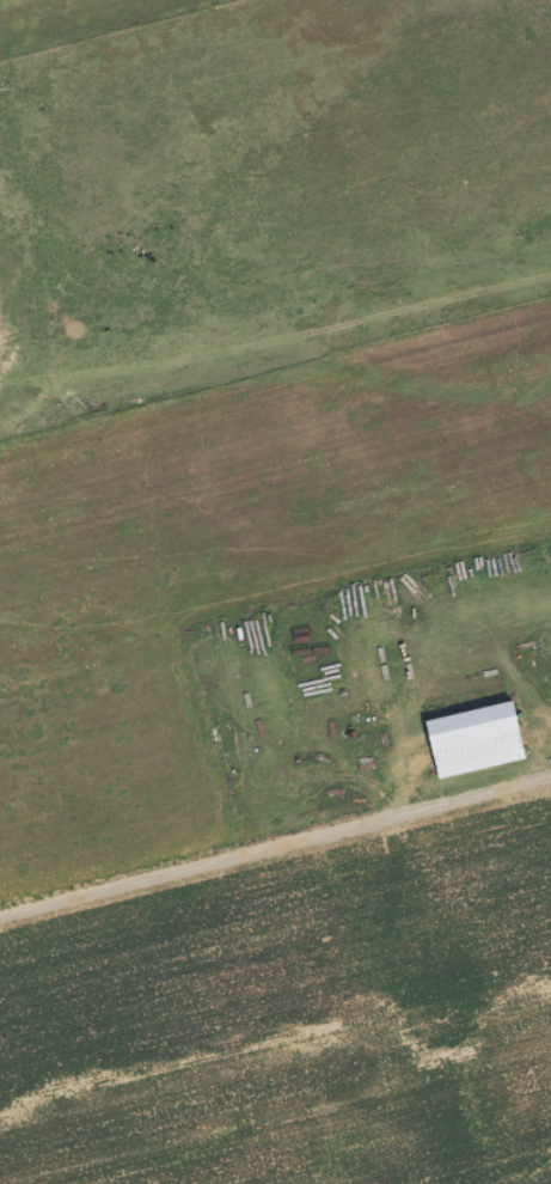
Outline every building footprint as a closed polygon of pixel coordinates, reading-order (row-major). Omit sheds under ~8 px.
[(419,720),(431,779),(519,761),(507,702),(419,720)]
